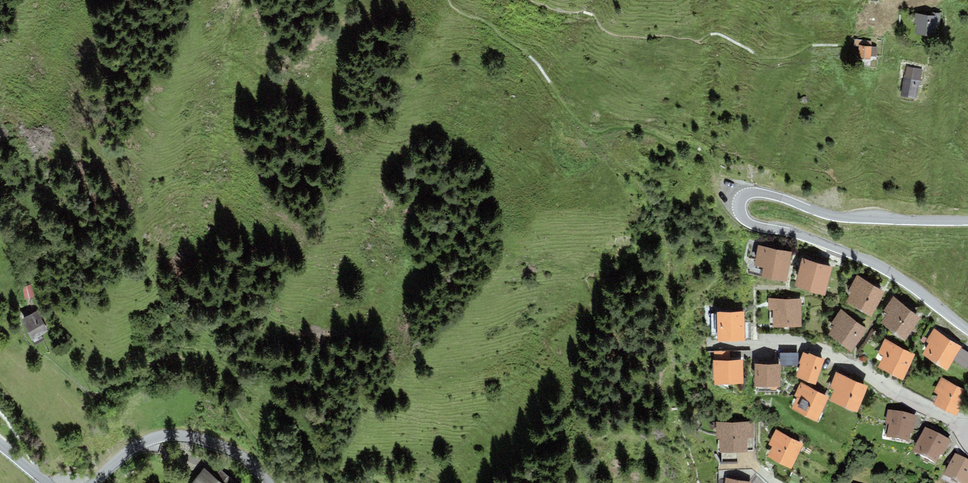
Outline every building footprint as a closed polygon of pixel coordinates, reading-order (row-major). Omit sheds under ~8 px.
[(941,14),(932,12),(931,16),(936,16),(935,27),(940,27),(941,14)] [(931,16),(915,14),(914,24),(917,24),(915,35),(933,37),(935,27),(936,16),(931,16)] [(871,56),(872,47),(871,47),(871,41),(855,40),(854,46),(859,47),(858,59),(871,60),(871,56)] [(904,75),(901,96),(916,98),(919,77),(921,77),(922,68),(907,66),(905,75),(904,75)] [(792,252),(758,245),(754,266),(763,268),(761,277),(786,283),(792,252)] [(810,292),(817,263),(802,259),(794,288),(810,292)] [(825,296),(832,267),(817,263),(810,292),(825,296)] [(872,317),(885,291),(860,277),(857,275),(848,291),(851,293),(846,303),(872,317)] [(34,297),(32,286),(22,288),(24,299),(34,297)] [(921,319),(893,297),(893,298),(884,311),(887,314),(881,323),(905,341),(921,319)] [(802,327),(801,298),(768,299),(768,310),(773,310),(773,328),(802,327)] [(851,352),(867,329),(841,310),(831,323),(834,326),(828,335),(851,352)] [(49,332),(37,312),(22,321),(33,341),(49,332)] [(745,341),(744,312),(717,312),(717,342),(745,341)] [(923,354),(947,371),(953,361),(961,348),(962,347),(934,328),(926,342),(929,344),(923,354)] [(916,354),(885,339),(878,353),(883,355),(877,367),(903,380),(916,354)] [(953,361),(966,369),(967,366),(967,352),(961,348),(953,361)] [(714,352),(715,360),(730,360),(730,351),(714,352)] [(798,353),(780,352),(780,364),(780,365),(798,365),(798,353)] [(796,377),(799,378),(815,385),(825,360),(809,353),(809,355),(805,354),(803,353),(799,363),(801,364),(796,377)] [(714,385),(743,384),(742,359),(730,360),(715,360),(713,360),(714,385)] [(780,364),(754,364),(754,374),(780,374),(780,365),(780,364)] [(857,413),(868,386),(836,372),(829,388),(834,390),(830,402),(857,413)] [(780,387),(780,374),(754,374),(754,387),(780,387)] [(941,377),(933,392),(939,395),(934,404),(956,416),(967,393),(967,392),(941,377)] [(817,422),(829,396),(800,383),(794,396),(797,398),(792,410),(817,422)] [(912,433),(916,416),(888,410),(885,423),(889,424),(886,436),(909,441),(911,433),(912,433)] [(753,421),(716,422),(717,439),(719,439),(720,453),(747,452),(746,438),(753,438),(753,421)] [(951,440),(925,427),(912,450),(936,463),(940,454),(943,456),(951,440)] [(804,444),(776,429),(768,445),(772,447),(767,457),(791,469),(804,444)] [(955,453),(943,475),(959,482),(967,482),(967,460),(955,453)] [(204,468),(191,482),(232,482),(234,481),(221,469),(214,477),(204,468)]
